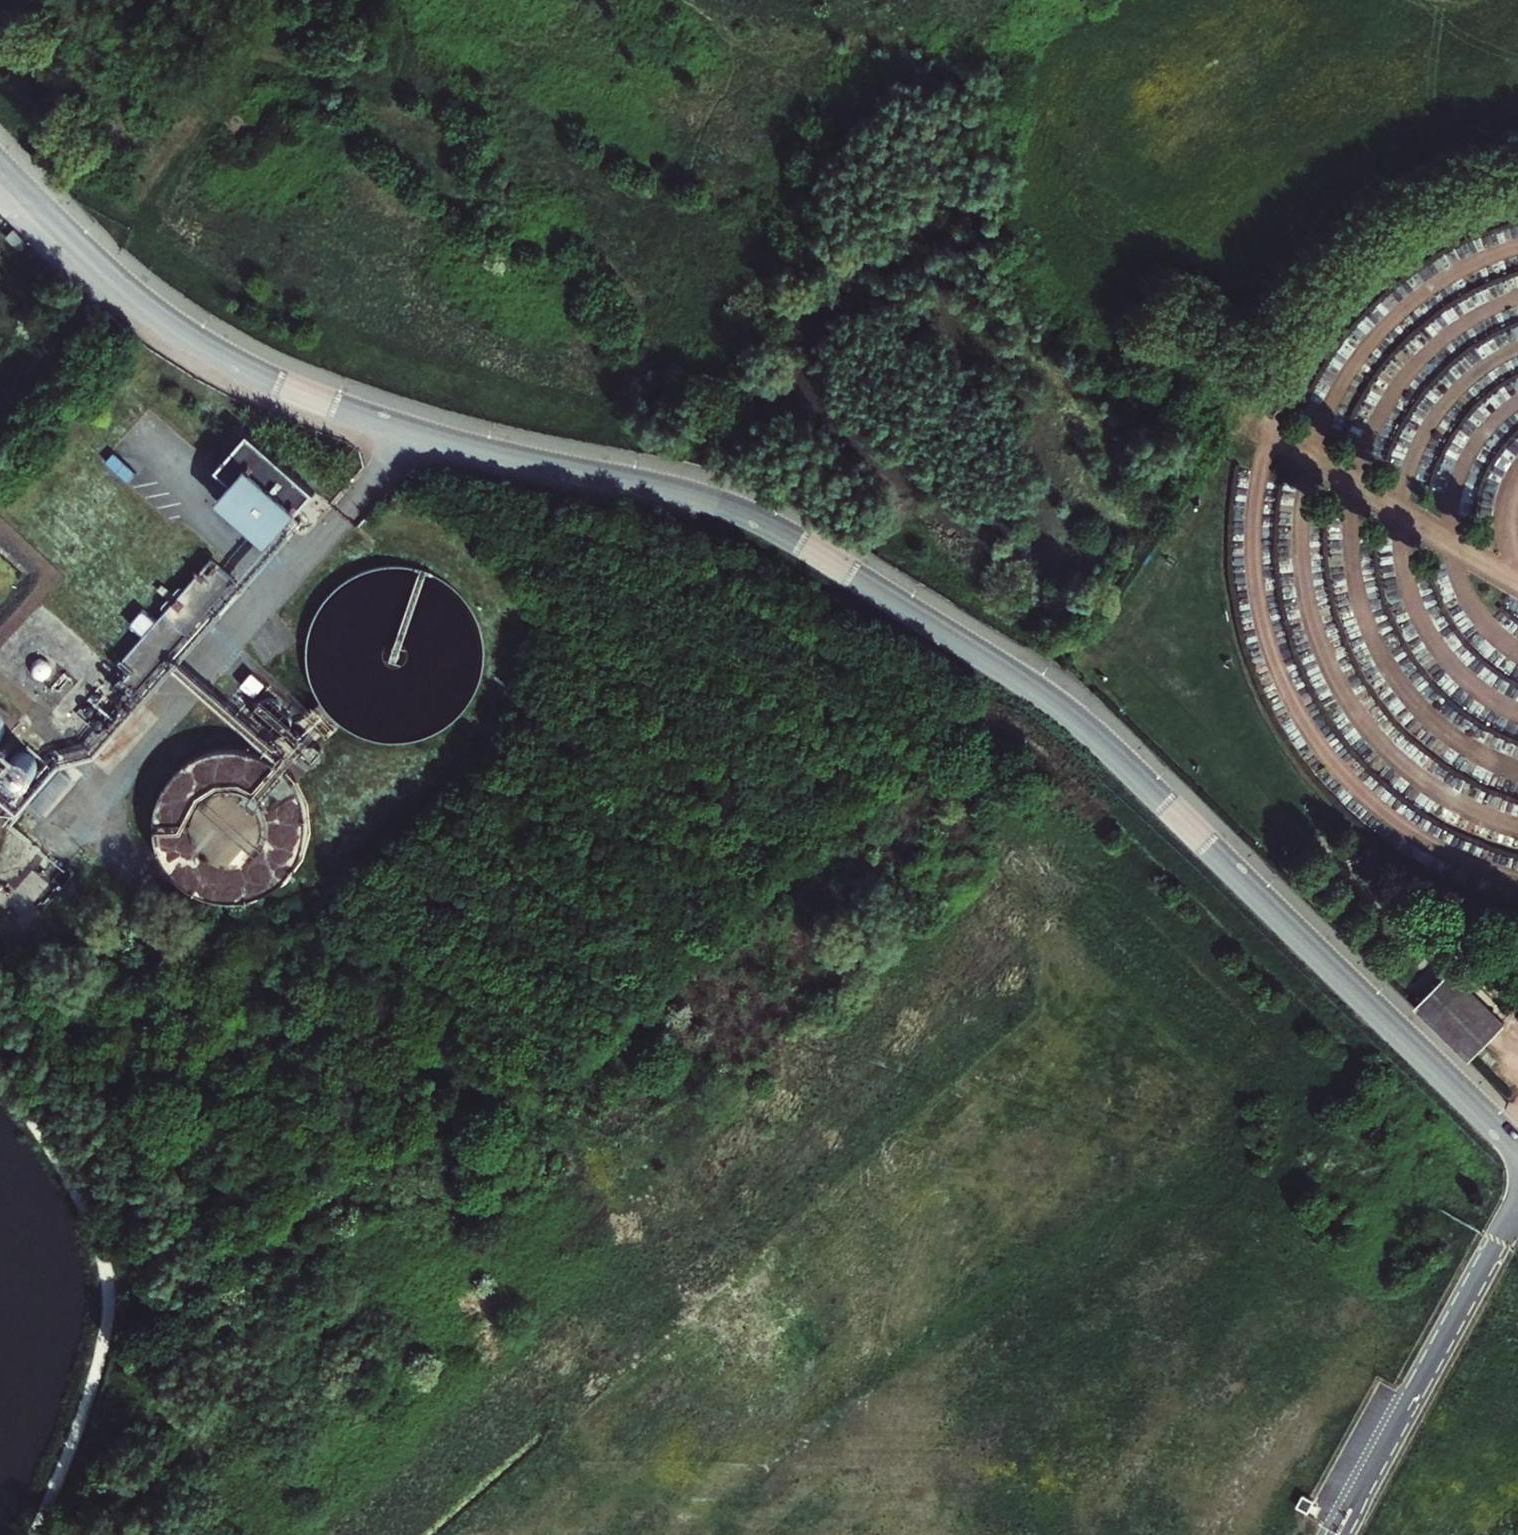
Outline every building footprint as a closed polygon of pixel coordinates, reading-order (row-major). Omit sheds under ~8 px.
[(35,231),(22,219),(15,226),(28,239),(35,231)] [(253,422),(223,457),(239,471),(225,488),(274,530),(319,479),(253,422)] [(23,809),(70,756),(104,748),(175,665),(284,754),(293,742),(185,652),(301,518),(293,511),(97,738),(62,747),(27,786),(0,765),(0,789),(23,809)] [(137,663),(126,676),(137,686),(238,571),(217,552),(127,654),(137,663)] [(458,574),(453,570),(448,566),(442,564),(436,561),(431,559),(425,557),(419,556),(412,555),(406,554),(400,554),(394,555),(388,555),(381,557),(375,558),(370,560),(364,563),(358,566),(353,569),(348,573),(343,577),(339,581),(335,586),(331,590),(327,596),(324,601),(322,606),(319,612),(317,618),(316,624),(314,630),(314,636),(313,642),(313,649),(314,655),(315,661),(317,667),(318,673),(321,679),(323,684),(327,690),(330,695),(334,700),(338,704),(342,709),(347,713),(352,716),(357,720),(363,723),(368,725),(374,728),(380,729),(386,730),(392,731),(398,732),(405,732),(411,731),(417,731),(423,730),(429,728),(435,726),(441,724),(446,721),(451,717),(457,714),(461,710),(466,706),(470,701),(474,696),(477,691),(480,686),(483,680),(486,675),(488,668),(489,662),(490,656),(491,650),(491,644),(491,638),(490,632),(489,626),(488,619),(486,614),(484,608),(481,602),(478,597),(474,592),(471,587),(467,582),(462,578),(458,574)] [(51,648),(47,648),(42,650),(39,654),(38,658),(38,663),(40,667),(43,670),(47,672),(52,673),(56,671),(60,668),(62,664),(63,660),(62,655),(59,652),(56,649),(51,648)] [(0,737),(4,734),(7,730),(9,726),(11,721),(11,716),(11,711),(9,706),(7,702),(4,698),(0,695),(0,738),(0,737)] [(246,738),(241,737),(235,737),(230,738),(225,738),(220,739),(215,741),(210,742),(205,744),(200,747),(196,749),(192,753),(188,756),(184,760),(180,763),(177,768),(174,772),(171,777),(169,781),(167,786),(165,791),(164,796),(163,801),(162,806),(162,812),(162,817),(163,822),(164,828),(165,833),(166,838),(168,843),(171,847),(173,851),(176,856),(179,860),(183,864),(187,868),(190,871),(195,874),(199,877),(204,880),(209,882),(213,884),(218,885),(224,886),(229,887),(234,888),(239,888),(245,887),(250,887),(255,885),(260,884),(265,882),(270,880),(274,878),(279,875),(283,872),(287,869),(291,865),(295,861),(298,857),(301,853),(303,848),(305,844),(308,839),(309,834),(311,829),(311,823),(312,818),(312,813),(312,808),(312,802),(311,797),(310,792),(308,787),(306,782),(304,778),(301,773),(298,769),(295,764),(292,761),(288,757),(284,754),(280,751),(275,748),(271,745),(266,743),(261,741),(256,739),(251,738),(246,738)] [(34,742),(29,742),(25,743),(21,745),(18,748),(16,752),(15,757),(15,761),(17,765),(20,769),(23,771),(28,773),(32,773),(37,772),(40,770),(44,767),(46,763),(46,758),(46,754),(44,750),(42,746),(38,743),(34,742)] [(1417,1009),(1471,1062),(1505,1026),(1502,1023),(1452,972),(1417,1009)]
